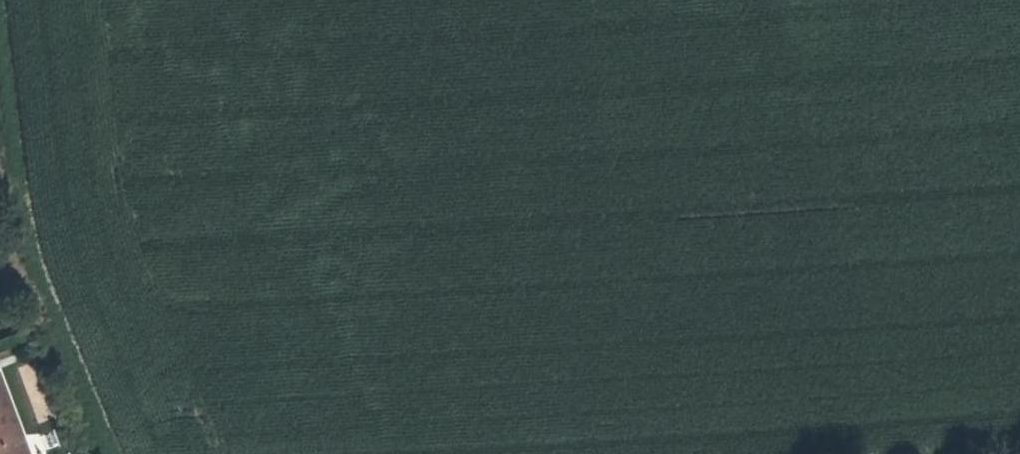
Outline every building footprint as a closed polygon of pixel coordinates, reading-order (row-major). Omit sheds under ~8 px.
[(12,440),(21,437),(0,381),(0,453),(17,453),(12,440)] [(21,437),(12,440),(17,453),(27,453),(21,437)]
